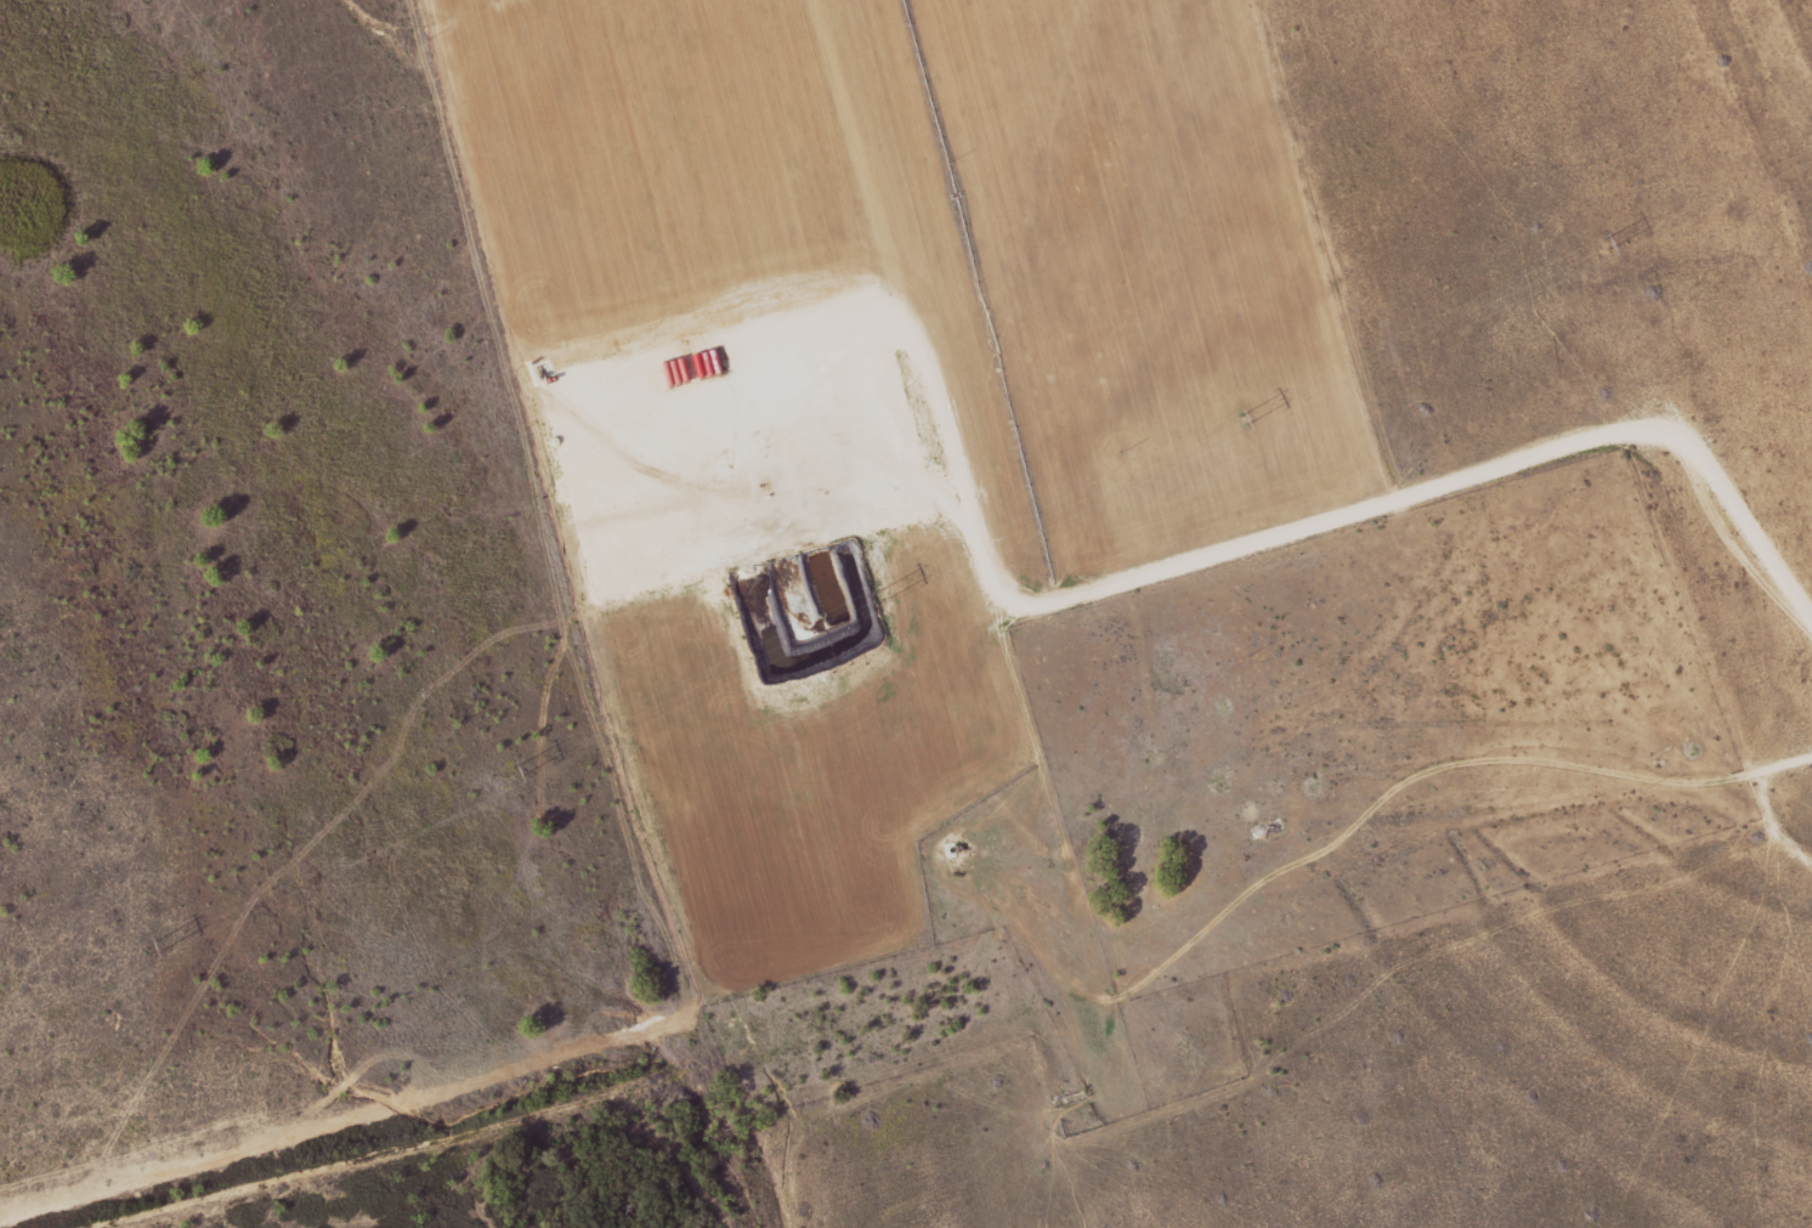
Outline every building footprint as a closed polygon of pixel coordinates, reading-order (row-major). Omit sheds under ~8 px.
[(1285,829),(1281,819),(1254,830),(1258,840),(1285,829)]
